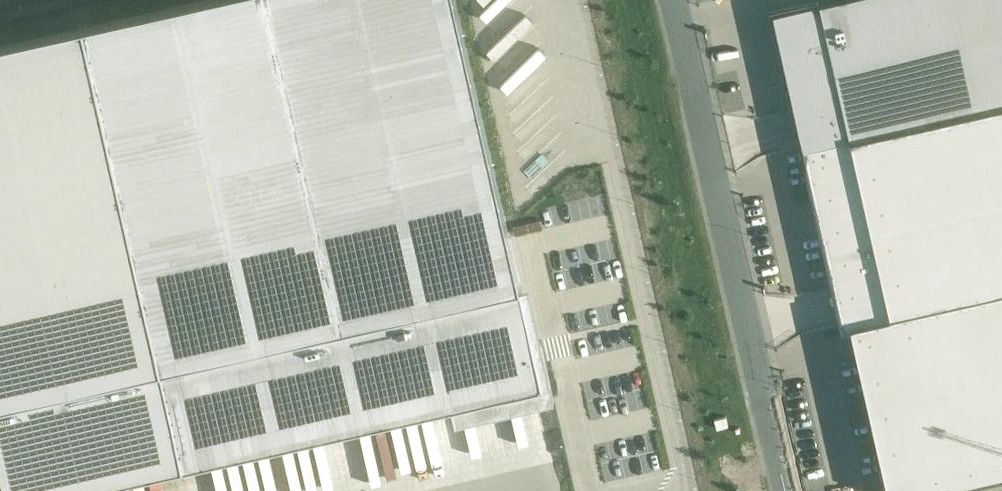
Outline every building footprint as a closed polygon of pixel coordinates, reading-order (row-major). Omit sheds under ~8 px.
[(85,24),(184,464),(364,424),(452,404),(551,381),(542,340),(534,341),(521,285),(457,0),(190,0),(85,24)] [(804,150),(1001,109),(1001,0),(826,0),(773,12),(795,109),(804,150)] [(85,24),(0,43),(0,490),(66,490),(184,464),(85,24)] [(804,150),(842,324),(850,322),(888,490),(926,490),(1001,474),(1001,109),(804,150)]
